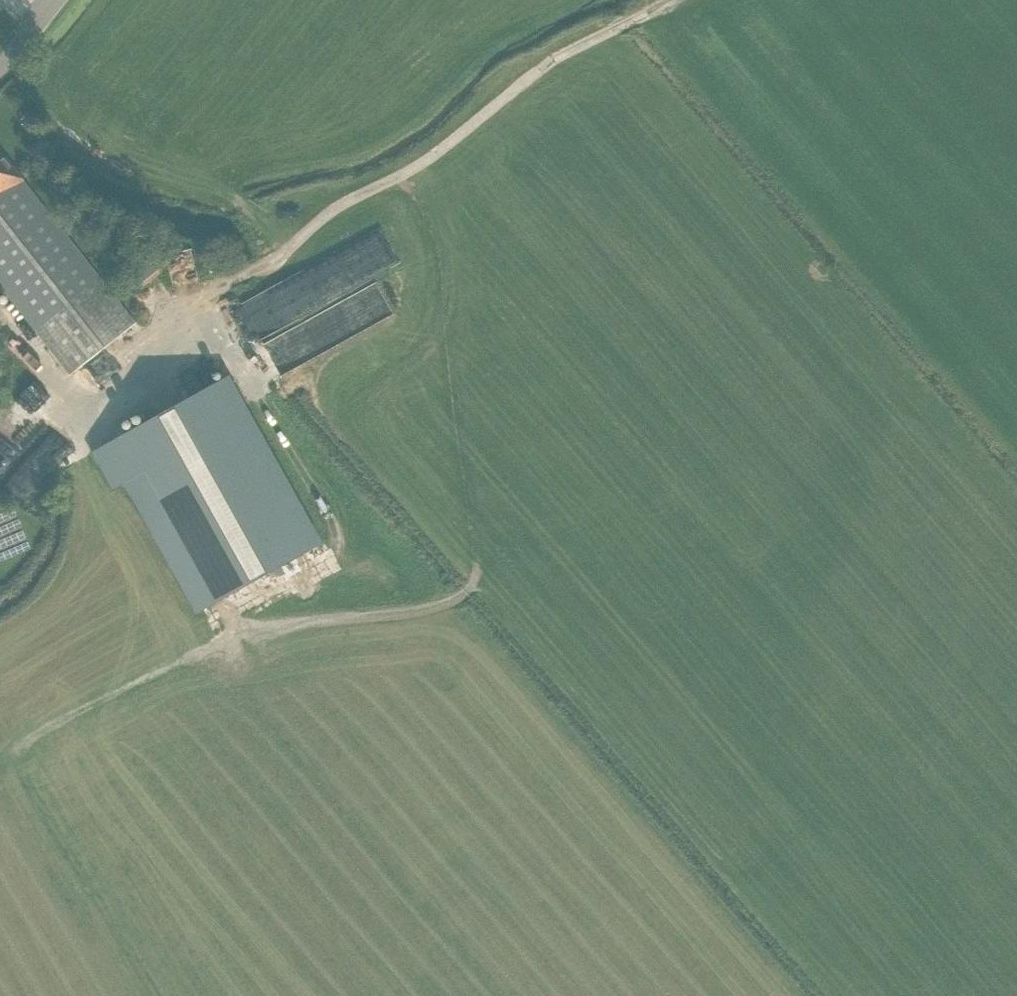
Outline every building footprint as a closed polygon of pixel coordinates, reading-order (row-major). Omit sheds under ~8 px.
[(0,151),(0,285),(70,374),(135,322),(0,151)] [(112,268),(133,295),(161,273),(139,247),(112,268)] [(200,609),(320,537),(226,379),(93,453),(113,488),(128,480),(200,609)]
